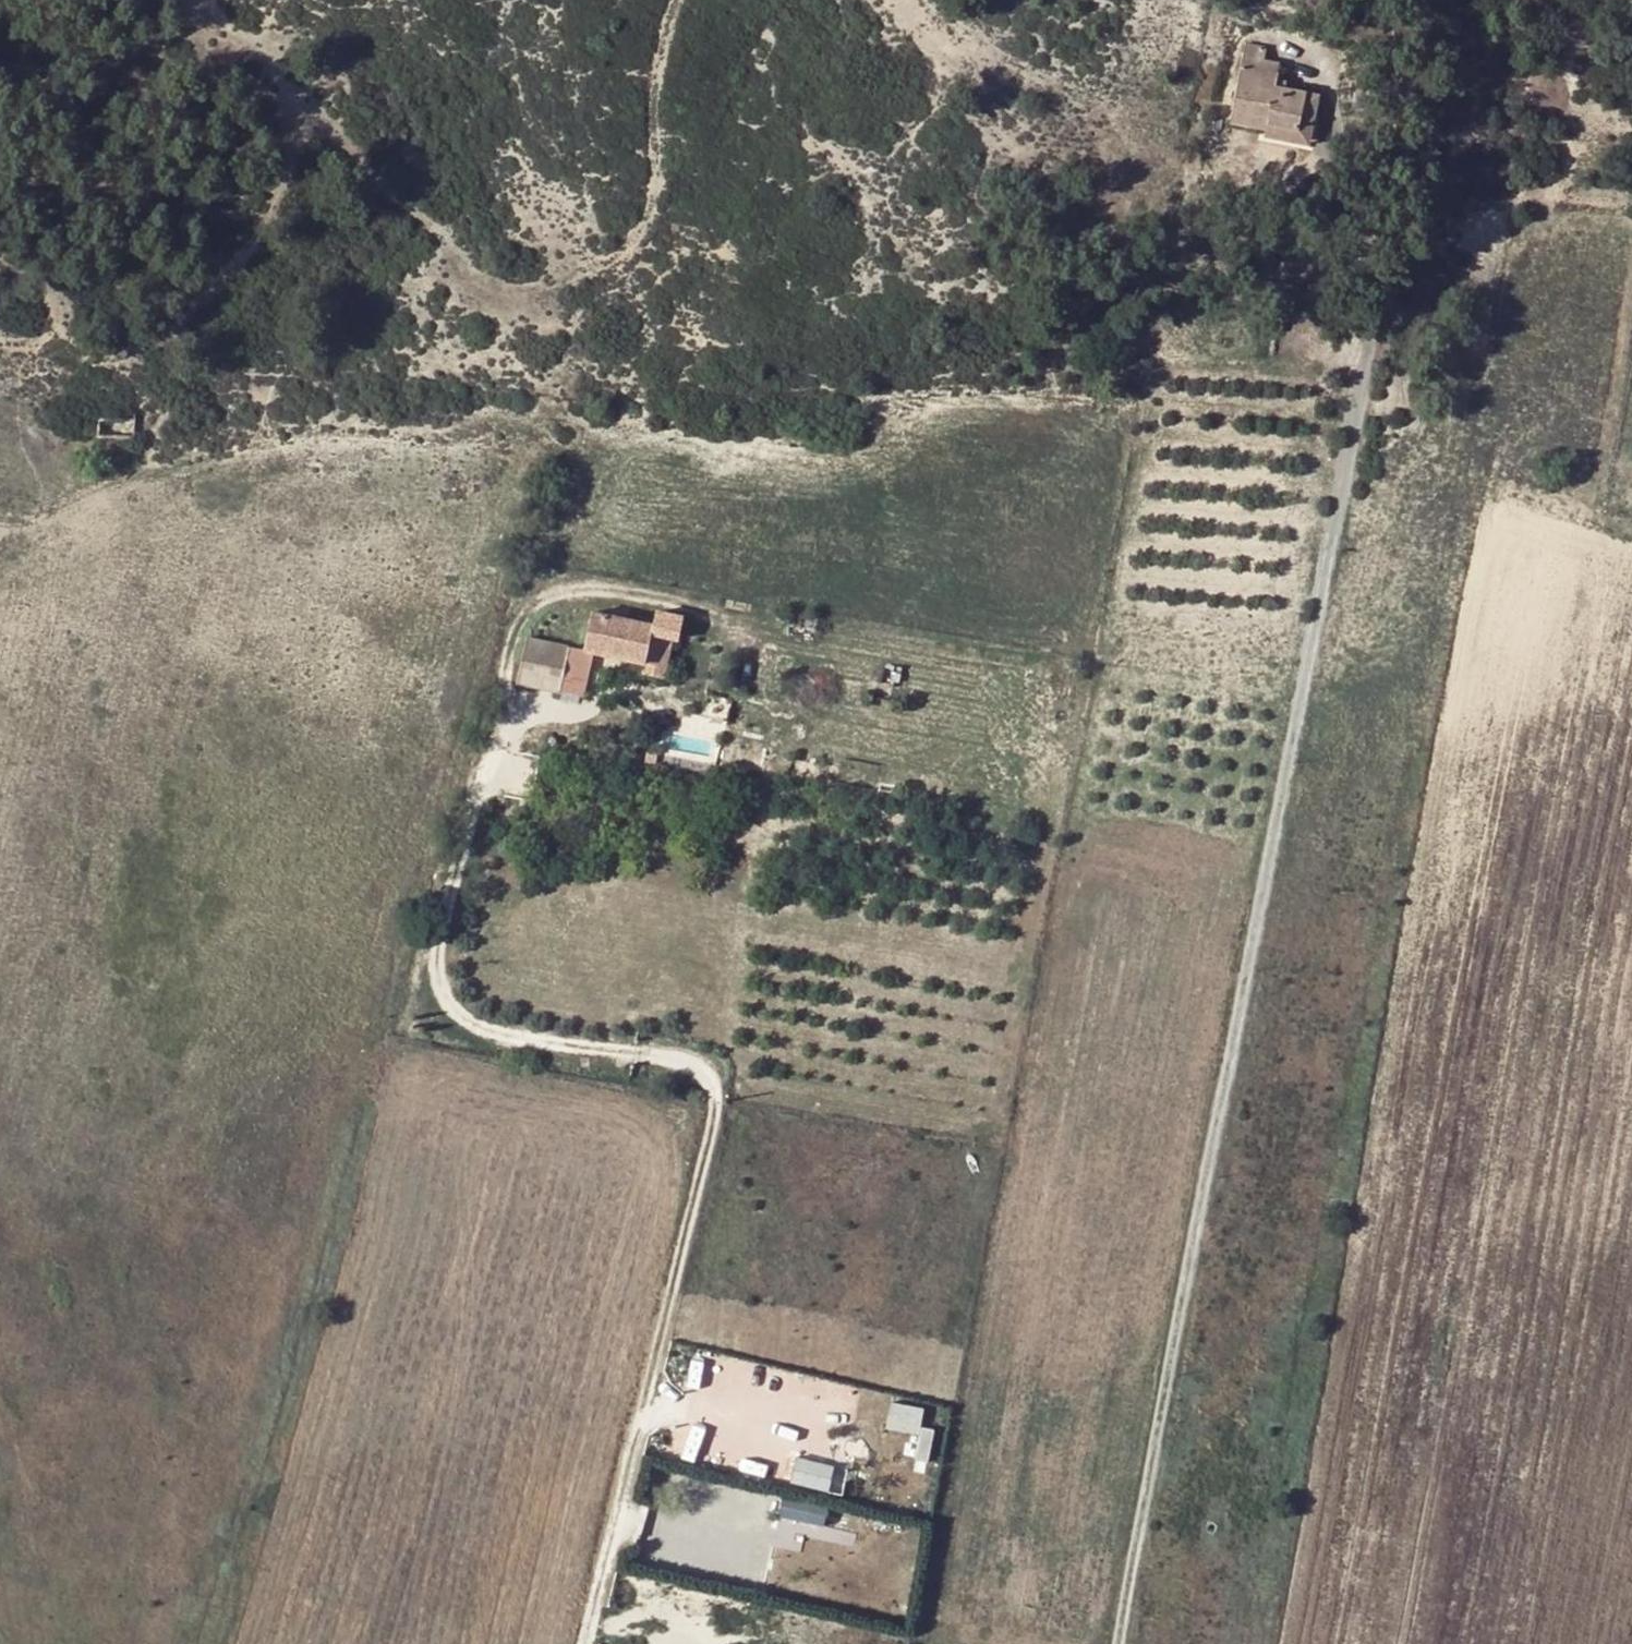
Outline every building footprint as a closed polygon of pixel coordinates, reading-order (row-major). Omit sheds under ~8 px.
[(1302,118),(1315,120),(1321,94),(1276,85),(1282,62),(1266,60),(1268,48),(1246,43),(1227,122),(1265,129),(1298,137),(1302,118)] [(1298,137),(1265,129),(1264,139),(1309,148),(1315,120),(1302,118),(1298,137)] [(591,604),(582,648),(591,650),(644,660),(642,668),(664,673),(673,632),(651,628),(653,618),(591,604)] [(515,684),(580,699),(591,650),(582,648),(526,635),(515,684)] [(891,1398),(884,1422),(922,1433),(929,1409),(891,1398)] [(829,1486),(833,1462),(798,1456),(794,1480),(829,1486)] [(823,1523),(828,1500),(782,1491),(777,1515),(823,1523)]
